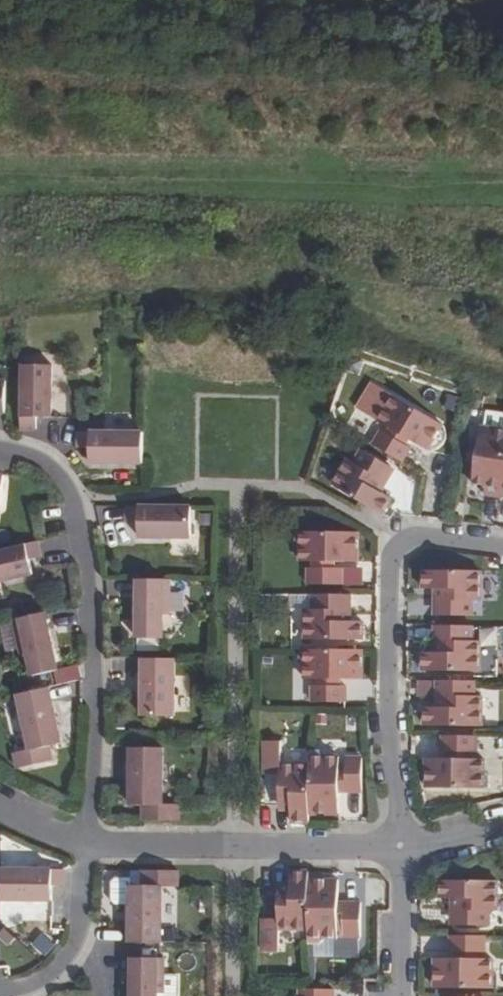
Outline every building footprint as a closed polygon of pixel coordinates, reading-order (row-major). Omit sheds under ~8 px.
[(20,365),(19,430),(35,430),(35,419),(50,419),(51,366),(20,365)] [(441,425),(386,393),(380,404),(382,413),(377,422),(388,428),(408,440),(426,451),(441,425)] [(408,440),(388,428),(385,434),(405,446),(408,440)] [(479,429),(471,484),(484,486),(483,496),(499,498),(502,471),(502,432),(479,429)] [(385,434),(380,432),(372,446),(401,462),(409,449),(405,446),(385,434)] [(142,434),(77,433),(77,449),(89,449),(89,464),(142,465),(142,434)] [(332,485),(381,515),(390,499),(376,491),(390,468),(361,450),(354,463),(347,460),(332,485)] [(191,508),(126,508),(126,524),(138,523),(138,538),(191,539),(191,508)] [(356,563),(357,533),(294,532),(293,545),(299,551),(299,562),(313,563),(335,563),(356,563)] [(0,551),(0,582),(32,575),(28,561),(40,558),(37,543),(0,551)] [(340,585),(341,569),(335,569),(313,569),(307,569),(307,585),(340,585)] [(479,571),(422,571),(422,589),(438,589),(438,616),(471,616),(471,601),(479,601),(479,571)] [(170,581),(138,580),(137,639),(163,640),(163,616),(169,616),(170,581)] [(304,640),(361,641),(361,622),(345,622),(346,595),(312,595),(312,610),(305,610),(304,640)] [(44,613),(13,620),(20,655),(26,654),(31,677),(57,671),(44,613)] [(484,627),(485,645),(502,645),(502,642),(502,626),(484,627)] [(471,627),(438,627),(438,653),(422,653),(421,671),(478,672),(478,642),(471,642),(471,627)] [(361,680),(361,651),(298,650),(298,662),(303,669),(303,680),(317,680),(340,680),(361,680)] [(175,717),(175,660),(143,659),(143,675),(142,717),(175,717)] [(473,682),(440,682),(440,708),(423,708),(423,727),(480,727),(481,697),(473,697),(473,682)] [(345,703),(345,687),(340,687),(317,687),(311,687),(311,703),(345,703)] [(48,748),(61,745),(48,689),(16,695),(29,751),(13,754),(17,770),(51,762),(48,748)] [(442,737),(441,753),(447,753),(475,753),(475,737),(442,737)] [(264,742),(264,775),(279,775),(278,806),(290,806),(290,823),(308,823),(308,814),(308,765),(280,765),(280,742),(264,742)] [(142,821),(177,821),(177,805),(162,805),(162,749),(129,748),(129,806),(142,806),(142,821)] [(361,799),(361,766),(345,766),(345,771),(338,771),(338,758),(328,758),(321,752),(309,751),(308,765),(308,814),(338,814),(338,794),(345,794),(345,799),(361,799)] [(426,759),(426,789),(489,790),(489,777),(483,770),(483,760),(470,760),(447,759),(426,759)] [(0,870),(0,901),(51,901),(51,887),(63,886),(63,870),(0,870)] [(128,905),(128,943),(161,944),(161,931),(161,887),(177,887),(177,871),(142,871),(142,886),(128,886),(128,905)] [(277,920),(262,920),(262,953),(278,953),(278,930),(307,930),(308,881),(308,873),(289,873),(289,889),(278,889),(277,920)] [(128,905),(128,886),(142,886),(142,880),(128,880),(128,878),(112,879),(107,882),(107,902),(112,905),(128,905)] [(360,931),(360,897),(344,897),(344,902),(337,902),(337,882),(308,881),(307,930),(307,944),(320,944),(326,938),(337,938),(337,925),(343,925),(343,931),(360,931)] [(496,881),(439,881),(439,899),(455,900),(455,926),(488,926),(488,911),(496,911),(496,881)] [(344,882),(344,897),(360,897),(360,882),(344,882)] [(161,931),(161,944),(176,944),(176,931),(161,931)] [(450,936),(450,952),(455,952),(483,953),(483,936),(450,936)] [(131,959),(130,995),(156,995),(163,995),(163,976),(163,959),(131,959)] [(434,959),(434,988),(497,989),(497,977),(491,970),(491,960),(478,960),(455,959),(434,959)] [(163,995),(156,995),(178,995),(178,976),(163,976),(163,995)]
